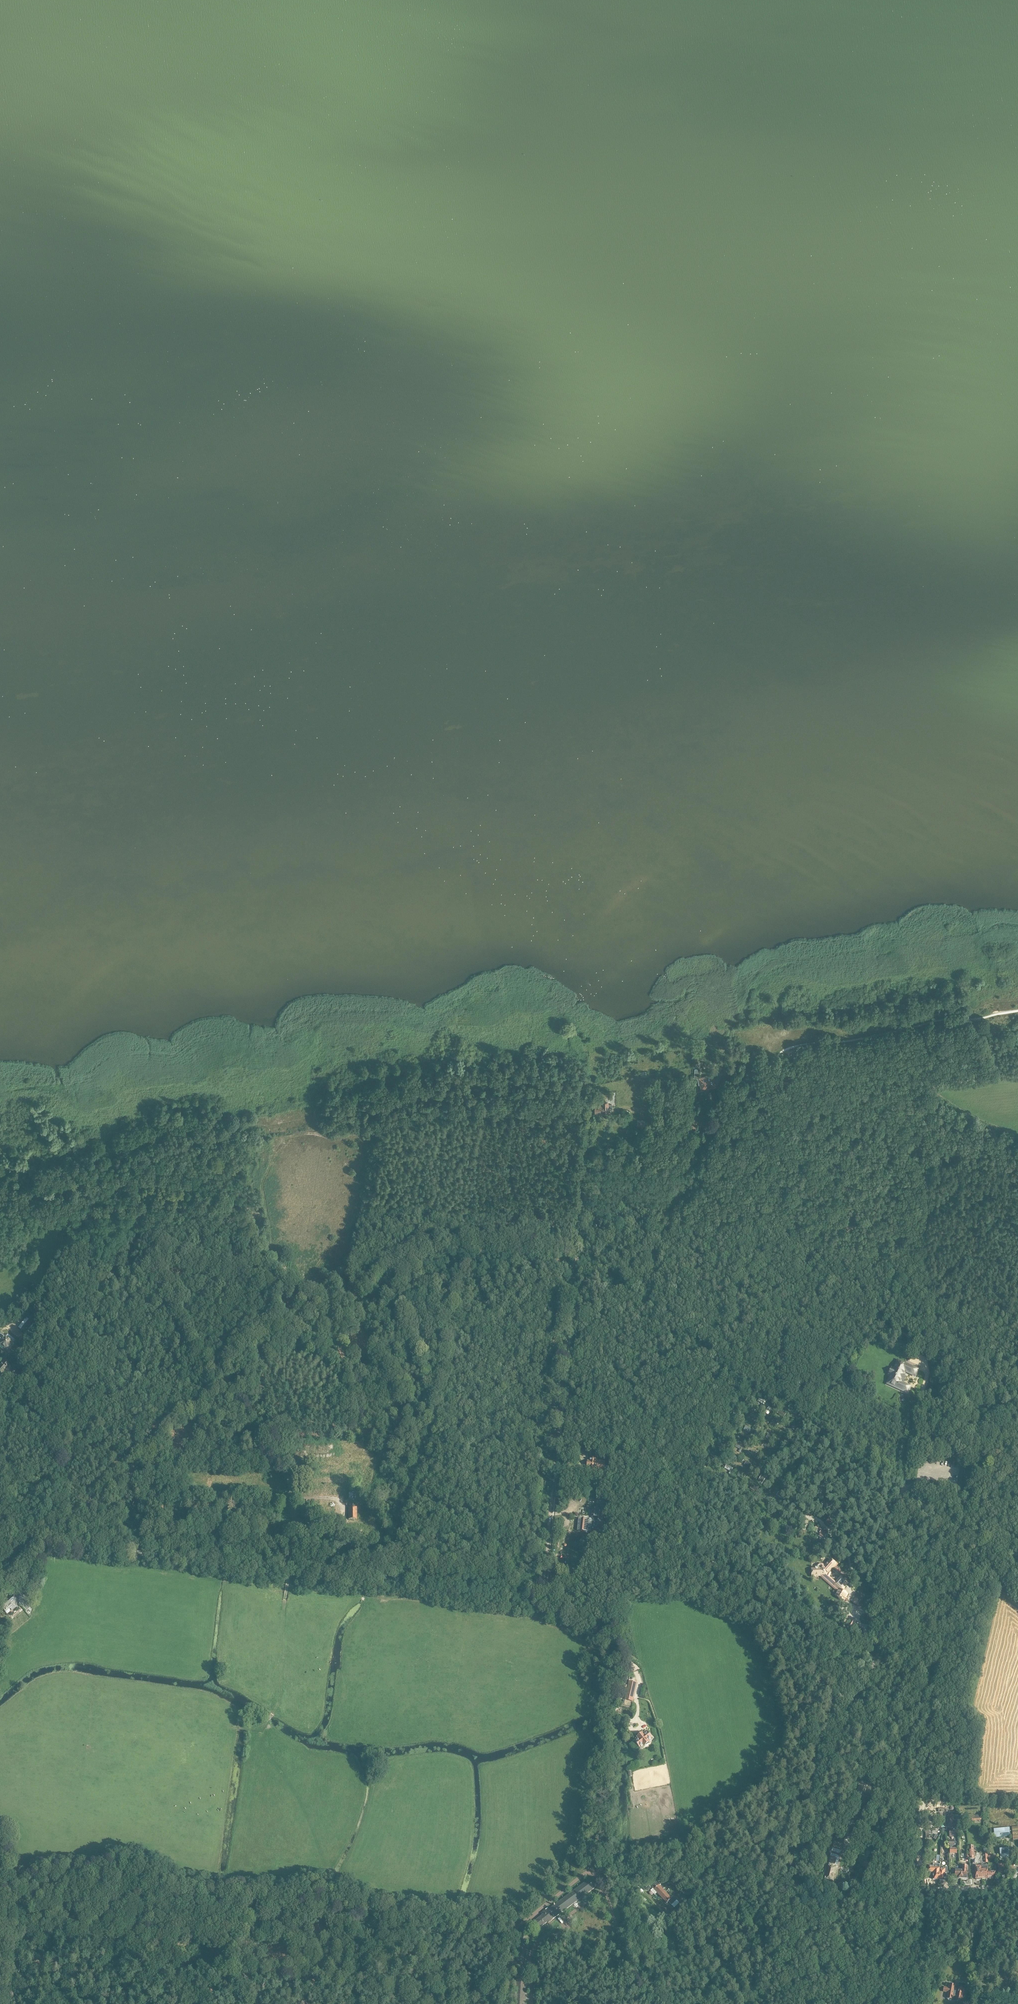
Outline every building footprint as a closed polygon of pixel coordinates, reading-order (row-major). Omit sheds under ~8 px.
[(697,1069),(695,1069),(694,1078),(698,1078),(699,1085),(700,1085),(701,1090),(705,1089),(704,1087),(715,1084),(713,1075),(700,1077),(698,1070),(698,1069),(697,1069)] [(609,1108),(609,1103),(603,1103),(603,1106),(596,1106),(596,1113),(604,1112),(604,1113),(609,1113),(609,1108)] [(31,1318),(26,1325),(30,1328),(35,1322),(37,1318),(33,1316),(32,1318),(31,1318)] [(2,1333),(0,1336),(0,1340),(1,1340),(0,1341),(0,1342),(1,1343),(0,1344),(9,1351),(16,1343),(7,1336),(7,1337),(2,1333)] [(9,1365),(6,1362),(4,1364),(3,1363),(0,1366),(0,1367),(1,1368),(0,1369),(0,1370),(3,1373),(5,1371),(6,1371),(9,1367),(8,1367),(9,1365)] [(907,1393),(910,1387),(900,1382),(901,1379),(903,1380),(905,1375),(903,1375),(905,1371),(914,1376),(917,1370),(910,1366),(903,1363),(902,1366),(896,1364),(895,1366),(893,1370),(896,1371),(894,1376),(891,1375),(888,1381),(894,1383),(893,1386),(907,1393)] [(758,1454),(752,1450),(750,1453),(754,1456),(753,1457),(756,1458),(758,1454)] [(592,1462),(588,1462),(588,1468),(589,1468),(589,1471),(595,1472),(596,1469),(603,1470),(603,1464),(596,1463),(597,1460),(592,1459),(592,1462)] [(364,1475),(354,1475),(354,1488),(363,1489),(364,1475)] [(775,1490),(773,1493),(776,1495),(776,1496),(780,1499),(785,1492),(781,1489),(779,1492),(775,1490)] [(357,1507),(349,1508),(349,1519),(357,1519),(357,1509),(357,1507)] [(605,1511),(593,1509),(592,1517),(599,1518),(599,1517),(604,1518),(605,1511)] [(829,1517),(825,1524),(829,1526),(828,1527),(833,1530),(837,1522),(832,1520),(832,1519),(829,1517)] [(581,1519),(579,1519),(578,1523),(579,1523),(578,1531),(584,1532),(584,1535),(603,1537),(604,1528),(597,1527),(598,1522),(592,1521),(592,1520),(581,1519)] [(812,1529),(812,1531),(816,1533),(819,1535),(818,1537),(824,1540),(827,1534),(826,1534),(827,1531),(823,1528),(822,1530),(816,1527),(815,1528),(813,1527),(812,1529)] [(826,1575),(836,1564),(831,1559),(825,1566),(823,1564),(822,1563),(821,1563),(820,1563),(819,1563),(818,1563),(818,1564),(817,1564),(817,1565),(816,1566),(816,1567),(816,1568),(815,1568),(815,1569),(811,1569),(812,1576),(820,1576),(838,1592),(836,1596),(838,1597),(837,1598),(839,1600),(841,1600),(842,1599),(843,1600),(847,1594),(844,1593),(845,1591),(846,1590),(845,1589),(848,1582),(841,1576),(835,1582),(826,1575)] [(7,1615),(6,1614),(10,1611),(11,1611),(9,1609),(14,1605),(15,1606),(18,1604),(18,1605),(18,1604),(17,1603),(25,1596),(20,1590),(12,1597),(9,1594),(12,1597),(11,1597),(10,1599),(9,1598),(0,1605),(0,1607),(7,1615)] [(859,1598),(862,1593),(858,1591),(857,1593),(856,1593),(853,1598),(855,1599),(853,1603),(859,1606),(862,1600),(859,1598)] [(25,1603),(27,1601),(24,1598),(18,1603),(24,1611),(28,1608),(25,1603)] [(632,1701),(636,1683),(630,1682),(629,1685),(628,1685),(625,1699),(632,1701)] [(639,1740),(636,1742),(638,1744),(637,1745),(638,1746),(640,1748),(643,1745),(646,1746),(649,1743),(649,1741),(652,1739),(648,1733),(647,1732),(643,1734),(638,1738),(639,1740)] [(860,1784),(858,1791),(865,1793),(866,1791),(870,1792),(872,1786),(869,1785),(870,1784),(869,1783),(868,1784),(866,1784),(864,1785),(860,1784)] [(942,1829),(942,1834),(945,1834),(945,1831),(949,1830),(950,1837),(956,1836),(956,1829),(955,1829),(955,1827),(956,1827),(956,1823),(955,1816),(955,1812),(948,1812),(949,1817),(946,1817),(947,1829),(945,1830),(944,1829),(942,1829)] [(994,1829),(995,1837),(1000,1837),(1000,1834),(1009,1833),(1009,1836),(1010,1836),(1013,1836),(1013,1840),(1017,1840),(1017,1827),(1012,1827),(1012,1831),(1010,1831),(1009,1827),(994,1829)] [(843,1844),(834,1842),(833,1848),(832,1851),(837,1853),(838,1853),(839,1853),(841,1852),(841,1851),(841,1850),(842,1850),(843,1844)] [(1010,1857),(1009,1849),(999,1850),(1000,1857),(1010,1857)] [(836,1856),(831,1854),(830,1858),(829,1857),(829,1861),(828,1861),(827,1864),(828,1865),(827,1866),(828,1866),(825,1880),(826,1881),(827,1881),(830,1882),(832,1882),(834,1874),(835,1874),(836,1870),(837,1870),(839,1859),(839,1858),(838,1857),(838,1856),(836,1856)] [(940,1869),(941,1864),(934,1863),(933,1865),(929,1865),(927,1872),(934,1873),(933,1879),(939,1880),(940,1869)] [(981,1878),(982,1878),(981,1870),(987,1869),(987,1866),(975,1867),(976,1879),(977,1880),(981,1880),(981,1878)] [(940,1869),(939,1880),(944,1880),(945,1873),(948,1873),(949,1867),(945,1867),(945,1869),(940,1869)] [(987,1872),(987,1869),(981,1870),(982,1878),(988,1878),(988,1877),(995,1877),(995,1872),(987,1872)] [(543,1915),(535,1921),(540,1928),(548,1922),(549,1923),(553,1919),(550,1915),(552,1914),(555,1918),(596,1887),(590,1879),(549,1910),(548,1908),(541,1913),(543,1915)] [(658,1882),(652,1887),(660,1895),(663,1892),(664,1891),(663,1889),(662,1888),(660,1886),(661,1884),(658,1882)] [(663,1892),(660,1895),(662,1898),(663,1899),(667,1903),(668,1902),(674,1909),(679,1904),(674,1898),(673,1896),(671,1898),(670,1897),(664,1891),(663,1892)] [(699,1895),(697,1893),(689,1899),(691,1902),(699,1897),(698,1896),(699,1895)] [(724,1924),(716,1931),(720,1936),(728,1929),(724,1924)] [(523,1928),(518,1960),(525,1961),(526,1959),(526,1955),(524,1955),(529,1929),(523,1928)] [(706,1934),(702,1929),(697,1932),(701,1938),(706,1934)] [(707,1949),(713,1944),(709,1939),(703,1943),(707,1949)] [(997,1968),(996,1977),(1008,1978),(1009,1969),(997,1968)] [(947,1993),(945,1998),(947,1999),(947,2000),(949,2001),(950,2000),(951,1999),(952,2000),(952,1997),(954,1997),(954,1999),(962,2001),(963,1996),(962,1996),(963,1989),(956,1988),(956,1989),(954,1988),(955,1985),(947,1984),(947,1987),(943,1987),(942,1992),(947,1993)]
